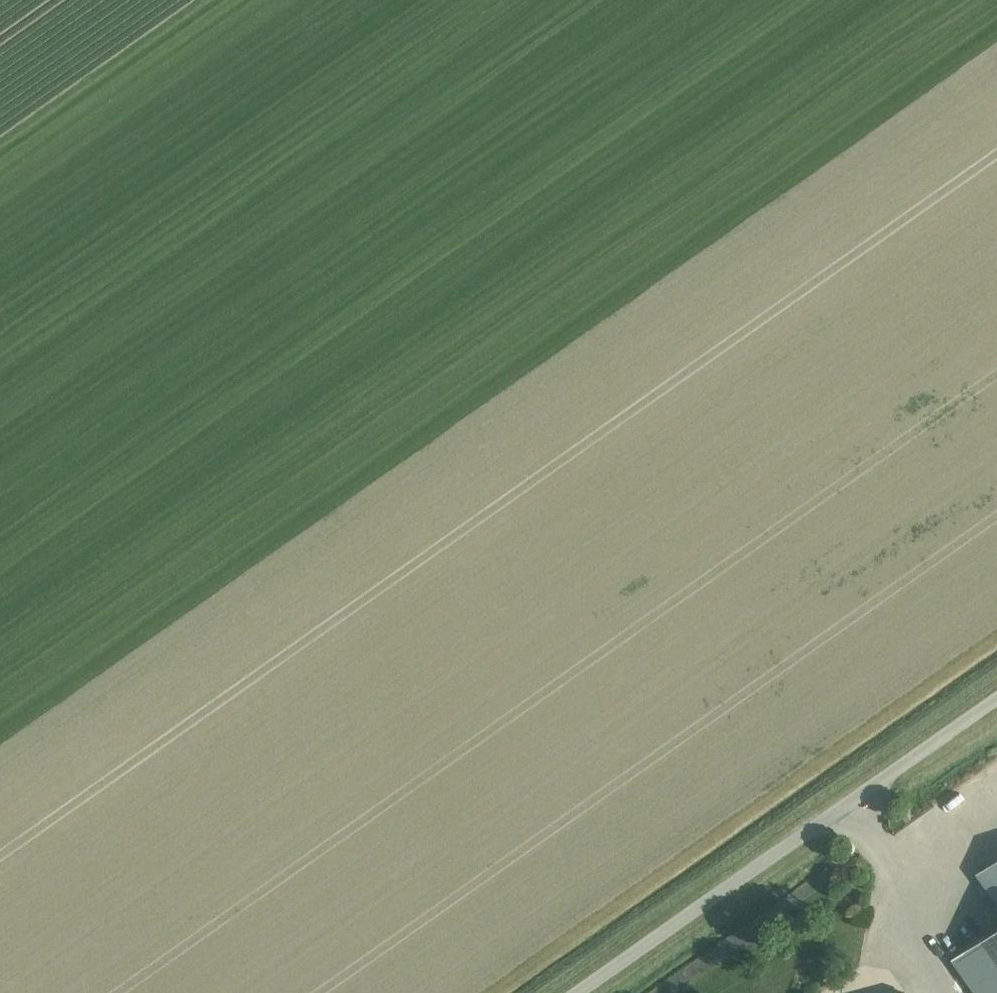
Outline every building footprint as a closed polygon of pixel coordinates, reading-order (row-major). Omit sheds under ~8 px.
[(977,872),(996,900),(996,858),(977,872)] [(955,956),(981,992),(996,992),(996,927),(955,956)]
